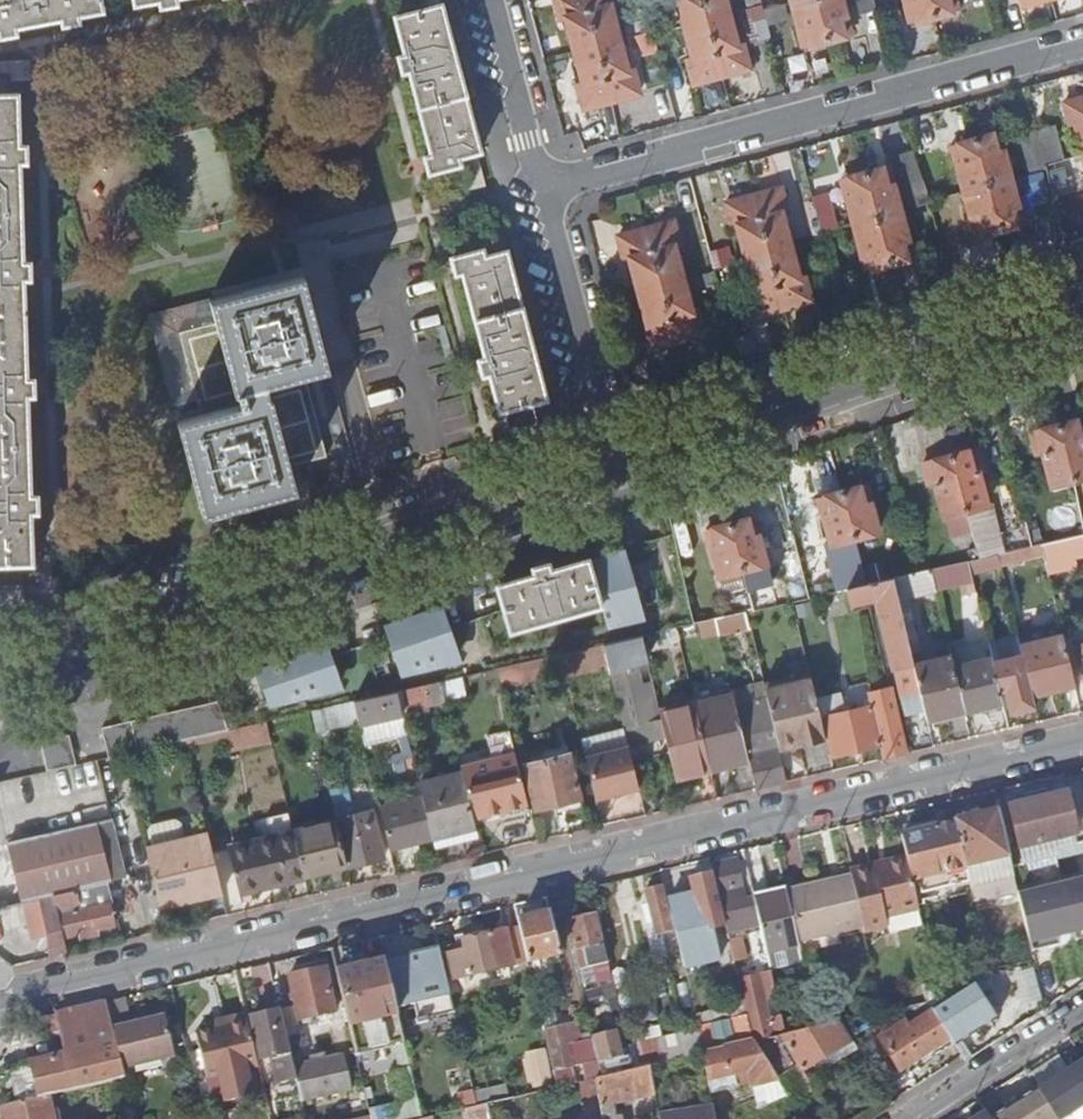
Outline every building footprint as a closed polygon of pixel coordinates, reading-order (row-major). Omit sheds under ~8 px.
[(0,38),(16,35),(15,28),(62,19),(63,26),(79,23),(78,16),(102,12),(100,0),(0,0),(0,36),(0,38)] [(134,6),(159,1),(160,8),(177,5),(176,0),(133,0),(134,6)] [(614,0),(555,0),(561,20),(566,19),(583,85),(579,87),(585,109),(639,94),(633,72),(628,73),(610,6),(615,5),(614,0)] [(693,59),(688,61),(694,84),(749,69),(742,46),(737,47),(724,0),(677,0),(693,59)] [(748,9),(761,5),(760,0),(745,0),(748,9)] [(763,9),(776,6),(775,0),(760,0),(761,5),(763,9)] [(803,48),(851,35),(841,0),(790,0),(803,48)] [(859,14),(876,10),(873,0),(855,0),(859,14)] [(909,24),(958,11),(955,0),(903,0),(909,24)] [(440,5),(394,17),(404,55),(397,57),(402,73),(408,71),(431,156),(424,158),(429,174),(459,165),(458,158),(480,152),(440,5)] [(761,5),(748,9),(742,10),(752,43),(771,38),(769,30),(763,9),(761,5)] [(23,582),(23,564),(31,563),(29,512),(37,512),(36,495),(29,495),(26,395),(33,395),(33,378),(25,379),(22,279),(29,279),(29,262),(22,262),(18,163),(26,162),(25,146),(18,146),(16,94),(8,94),(7,75),(0,76),(0,583),(23,582)] [(1063,103),(1069,124),(1074,122),(1082,155),(1082,98),(1063,103)] [(242,214),(221,122),(162,135),(183,228),(242,214)] [(1079,205),(1056,126),(1014,137),(1024,176),(1046,170),(1045,166),(1050,164),(1063,210),(1079,205)] [(976,238),(1024,225),(999,133),(951,146),(976,238)] [(841,180),(865,272),(913,258),(901,213),(925,207),(912,153),(886,160),(888,167),(841,180)] [(756,316),(810,301),(805,278),(800,280),(782,214),(787,212),(780,189),(726,204),(732,227),(737,225),(755,292),(749,293),(756,316)] [(822,233),(836,229),(827,194),(812,198),(822,233)] [(673,222),(618,237),(625,260),(630,259),(647,324),(642,325),(649,349),(704,334),(697,311),(692,313),(674,247),(680,245),(673,222)] [(482,249),(451,258),(456,275),(462,273),(485,358),(478,359),(483,375),(489,374),(499,412),(505,410),(510,430),(537,423),(532,403),(546,398),(506,251),(485,256),(482,249)] [(303,275),(209,301),(215,324),(278,306),(292,359),(300,357),(304,375),(327,369),(303,275)] [(215,324),(179,333),(200,416),(204,434),(210,432),(225,484),(289,467),(325,457),(304,375),(300,357),(292,359),(278,306),(215,324)] [(200,416),(177,422),(201,515),(295,490),(289,467),(225,484),(210,432),(204,434),(200,416)] [(1049,490),(1071,484),(1082,481),(1082,421),(1029,434),(1034,457),(1040,457),(1049,490)] [(998,554),(1002,554),(990,507),(986,509),(977,475),(983,473),(977,450),(921,464),(927,488),(932,487),(941,521),(962,514),(975,560),(998,554)] [(1075,498),(1075,500),(1082,498),(1082,481),(1071,484),(1075,498)] [(1071,484),(1049,490),(1053,505),(1075,498),(1071,484)] [(847,589),(866,585),(855,540),(878,534),(867,487),(819,500),(831,546),(827,547),(840,591),(847,589)] [(742,573),(766,567),(754,519),(706,532),(719,579),(742,573)] [(1041,545),(1047,574),(1078,566),(1076,556),(1082,555),(1082,535),(1041,545)] [(534,574),(496,584),(509,631),(600,605),(605,620),(641,611),(624,549),(550,569),(548,562),(533,568),(534,574)] [(1001,568),(998,554),(975,560),(968,562),(972,575),(1001,568)] [(793,602),(799,600),(788,561),(766,567),(742,573),(752,611),(793,602)] [(972,575),(968,562),(931,570),(936,592),(973,584),(972,575)] [(936,592),(931,570),(892,579),(897,601),(936,592)] [(897,601),(892,579),(866,585),(847,589),(849,599),(853,598),(856,605),(875,601),(895,683),(916,679),(913,666),(897,601)] [(443,606),(384,624),(399,669),(401,676),(427,668),(425,661),(456,651),(457,651),(443,606)] [(641,611),(605,620),(607,630),(644,620),(641,611)] [(744,661),(733,617),(715,621),(726,665),(744,661)] [(1074,686),(1060,626),(1017,636),(1021,656),(1031,696),(1074,686)] [(603,643),(607,661),(623,728),(627,744),(665,735),(660,715),(659,710),(652,681),(638,684),(633,663),(647,660),(641,634),(603,643)] [(991,658),(992,664),(1021,656),(1017,636),(1017,635),(987,643),(991,658)] [(560,653),(564,670),(607,661),(603,643),(560,653)] [(327,645),(263,665),(275,704),(306,695),(304,689),(338,678),(327,645)] [(425,661),(427,668),(459,658),(456,651),(425,661)] [(542,657),(547,674),(564,670),(560,653),(542,657)] [(1031,696),(1021,656),(992,664),(999,693),(1005,691),(1010,714),(1034,709),(1031,696)] [(542,657),(530,659),(534,677),(547,674),(542,657)] [(951,657),(913,666),(916,679),(926,721),(964,712),(953,668),(951,657)] [(999,693),(992,664),(991,658),(953,668),(964,712),(1001,704),(999,693)] [(528,659),(501,667),(506,683),(533,675),(528,659)] [(464,694),(460,675),(440,680),(445,699),(464,694)] [(817,702),(810,676),(763,686),(777,741),(779,752),(798,747),(796,741),(824,735),(821,720),(817,702)] [(304,689),(306,695),(339,684),(338,678),(304,689)] [(445,699),(440,680),(397,690),(402,710),(445,699)] [(884,760),(905,755),(890,689),(868,693),(871,708),(844,715),(840,696),(817,702),(821,720),(823,720),(833,759),(881,747),(884,760)] [(402,710),(397,690),(354,700),(359,724),(403,714),(402,710)] [(734,707),(732,697),(695,706),(695,708),(710,770),(747,762),(734,707)] [(226,729),(228,729),(217,701),(103,726),(109,755),(124,752),(186,738),(226,729)] [(319,727),(352,724),(350,702),(317,705),(319,727)] [(779,752),(777,741),(769,743),(771,750),(766,751),(754,702),(734,707),(747,762),(754,792),(787,783),(779,752)] [(694,703),(659,710),(660,715),(695,708),(695,706),(694,703)] [(710,770),(695,708),(660,715),(665,735),(675,779),(710,770)] [(272,741),(267,720),(228,729),(226,729),(228,735),(232,751),(272,741)] [(581,739),(585,757),(628,746),(627,744),(623,728),(581,739)] [(228,735),(226,729),(186,738),(188,745),(228,735)] [(47,770),(76,763),(70,734),(41,741),(47,770)] [(826,741),(824,735),(796,741),(798,747),(826,741)] [(628,746),(585,757),(595,799),(638,788),(628,746)] [(569,752),(525,764),(536,808),(580,798),(569,752)] [(513,754),(462,768),(463,772),(474,817),(526,804),(513,754)] [(711,774),(710,770),(675,779),(676,783),(711,774)] [(433,837),(476,826),(474,817),(463,772),(419,783),(423,797),(433,837)] [(1076,833),(1066,792),(1008,806),(1018,847),(1076,833)] [(389,848),(433,837),(423,797),(380,808),(389,848)] [(974,901),(1017,891),(998,809),(954,820),(955,823),(952,823),(963,867),(965,866),(974,901)] [(384,857),(373,810),(337,818),(349,865),(384,857)] [(228,843),(229,849),(239,889),(305,875),(304,874),(294,830),(289,811),(265,817),(269,832),(228,843)] [(125,877),(111,818),(8,841),(23,900),(109,882),(125,877)] [(348,864),(337,820),(294,830),(304,874),(348,864)] [(911,879),(963,867),(952,823),(900,835),(906,856),(907,861),(911,879)] [(208,898),(222,894),(223,894),(208,829),(145,845),(160,910),(208,898)] [(904,862),(902,857),(872,863),(873,869),(904,862)] [(735,859),(710,865),(712,875),(724,922),(757,914),(751,894),(743,896),(735,859)] [(765,953),(798,946),(797,943),(786,896),(785,891),(768,895),(760,859),(744,862),(751,894),(757,914),(765,953)] [(861,927),(863,932),(886,926),(884,917),(915,910),(904,862),(873,869),(872,863),(848,869),(850,875),(861,927)] [(700,929),(724,923),(724,922),(712,875),(688,881),(700,929)] [(861,927),(850,875),(823,882),(824,886),(786,896),(797,943),(861,927)] [(32,938),(46,935),(50,955),(66,951),(63,937),(79,934),(81,939),(98,935),(96,929),(114,925),(109,901),(113,900),(109,882),(23,900),(32,938)] [(666,953),(680,950),(675,929),(672,929),(662,886),(646,890),(649,904),(653,920),(656,933),(661,932),(666,953)] [(675,929),(680,950),(696,946),(685,898),(669,901),(675,929)] [(653,920),(649,904),(643,906),(647,922),(653,920)] [(1033,913),(1036,926),(1044,923),(1040,911),(1033,913)] [(616,999),(595,913),(568,920),(576,949),(589,946),(593,965),(595,965),(605,1002),(616,999)] [(549,914),(517,921),(518,927),(527,963),(528,967),(533,965),(532,961),(559,954),(549,914)] [(1034,960),(1037,973),(1054,969),(1044,923),(1036,926),(1026,928),(1034,960)] [(527,963),(518,927),(484,935),(479,931),(468,934),(466,939),(462,940),(463,944),(447,948),(449,953),(447,956),(454,981),(527,963)] [(385,960),(396,1008),(414,1003),(418,1019),(416,1019),(417,1024),(427,1021),(426,1017),(453,1011),(438,946),(385,960)] [(384,959),(335,971),(355,1053),(404,1041),(396,1008),(385,960),(384,959)] [(248,995),(273,992),(269,964),(244,968),(248,995)] [(325,968),(288,976),(298,1020),(335,1012),(325,968)] [(1054,969),(1037,973),(1045,1005),(1062,994),(1057,968),(1054,969)] [(768,1026),(767,1023),(760,990),(773,987),(770,974),(741,982),(752,1030),(768,1026)] [(953,1044),(954,1046),(995,1019),(972,983),(931,1010),(953,1044)] [(126,997),(106,1002),(112,1028),(132,1023),(126,997)] [(16,1103),(48,1095),(124,1078),(121,1068),(112,1028),(106,1002),(61,1012),(71,1052),(3,1070),(8,1088),(13,1087),(16,1103)] [(953,1044),(931,1010),(926,1002),(903,1008),(911,1025),(906,1029),(903,1024),(894,1030),(896,1035),(882,1045),(899,1071),(929,1051),(933,1057),(953,1044)] [(295,1078),(280,1010),(252,1017),(262,1058),(270,1056),(276,1082),(278,1082),(295,1078)] [(263,1087),(258,1066),(245,1014),(224,1019),(226,1026),(212,1029),(196,1034),(207,1077),(221,1074),(226,1096),(250,1090),(263,1087)] [(540,1017),(556,1086),(595,1078),(599,1077),(589,1034),(581,1035),(583,1041),(578,1042),(574,1025),(555,1029),(552,1014),(540,1017)] [(164,1015),(132,1023),(112,1028),(121,1068),(174,1056),(164,1015)] [(776,1092),(783,1089),(776,1079),(752,1042),(750,1031),(746,1015),(698,1026),(705,1052),(702,1053),(709,1092),(732,1087),(733,1088),(751,1085),(752,1089),(772,1085),(776,1092)] [(226,1026),(224,1019),(210,1023),(212,1029),(226,1026)] [(750,1031),(752,1042),(784,1035),(781,1020),(767,1023),(768,1026),(752,1030),(750,1031)] [(830,1063),(856,1048),(839,1022),(817,1027),(784,1035),(752,1042),(776,1079),(798,1066),(801,1070),(825,1056),(830,1063)] [(601,1076),(633,1069),(631,1064),(613,1068),(611,1059),(622,1057),(616,1031),(592,1037),(601,1076)] [(526,1055),(534,1088),(550,1084),(543,1051),(526,1055)] [(295,1066),(303,1100),(351,1088),(343,1053),(295,1066)] [(1036,1089),(1055,1118),(1061,1118),(1082,1105),(1082,1060),(1082,1059),(1036,1089)] [(697,1077),(694,1061),(662,1066),(665,1083),(697,1077)] [(654,1093),(648,1066),(633,1069),(601,1076),(599,1077),(595,1078),(602,1118),(621,1118),(620,1117),(613,1118),(611,1103),(605,1104),(603,1099),(633,1092),(634,1097),(654,1093)] [(283,1101),(300,1097),(295,1078),(278,1082),(283,1101)] [(989,1118),(990,1118),(1055,1118),(1036,1089),(989,1118)] [(53,1118),(59,1116),(56,1108),(51,1110),(48,1095),(16,1103),(1,1107),(4,1118),(53,1118)] [(489,1118),(487,1103),(476,1106),(466,1107),(468,1118),(488,1118),(489,1118)] [(1061,1118),(1082,1118),(1082,1105),(1061,1118)] [(658,1118),(714,1118),(712,1108),(657,1116),(658,1118)]
